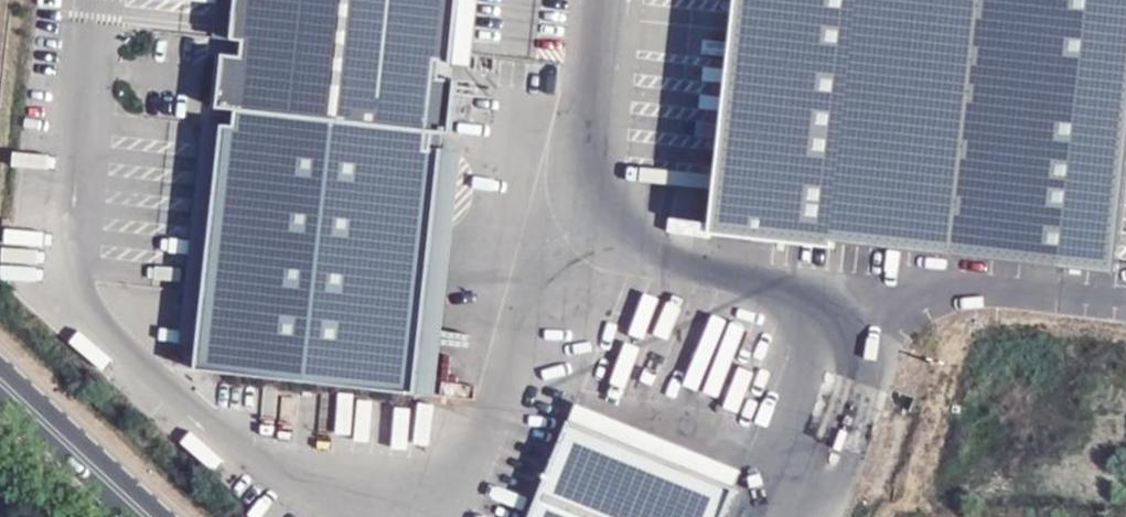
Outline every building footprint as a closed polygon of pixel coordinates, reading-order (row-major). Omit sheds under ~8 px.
[(231,40),(248,42),(247,60),(224,57),(218,110),(227,112),(444,136),(450,87),(434,81),(436,62),(454,64),(461,0),(235,0),(231,40)] [(709,248),(832,261),(834,246),(1113,275),(1125,148),(1125,0),(734,0),(709,248)] [(227,112),(198,375),(414,399),(444,136),(227,112)] [(783,365),(699,343),(683,405),(766,427),(783,365)] [(218,379),(215,406),(255,411),(258,384),(218,379)] [(568,428),(531,516),(725,516),(734,496),(568,428)] [(313,508),(304,516),(323,516),(313,508)]
